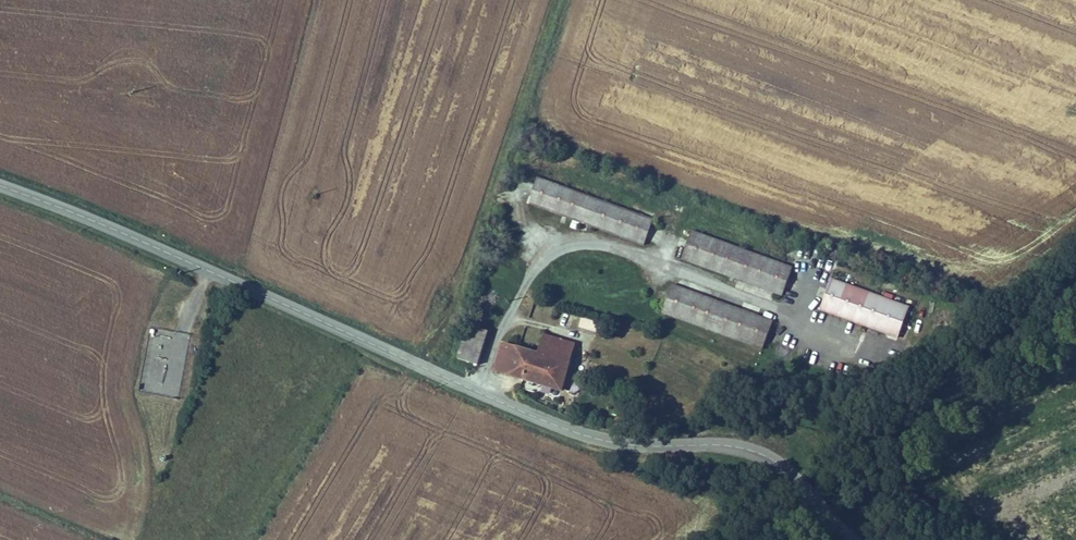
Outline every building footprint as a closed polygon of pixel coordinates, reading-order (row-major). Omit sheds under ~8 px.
[(534,174),(526,198),(641,239),(650,214),(534,174)] [(689,224),(679,254),(780,288),(791,258),(689,224)] [(832,271),(821,303),(901,330),(912,298),(832,271)] [(669,278),(659,306),(760,341),(770,313),(669,278)] [(472,311),(468,322),(479,324),(482,314),(472,311)] [(557,321),(568,325),(572,314),(560,311),(557,321)] [(467,321),(465,327),(485,333),(487,327),(479,324),(468,322),(467,321)] [(485,333),(465,327),(458,354),(477,360),(485,333)] [(537,349),(500,338),(492,364),(559,386),(565,364),(572,342),(543,333),(537,349)]
